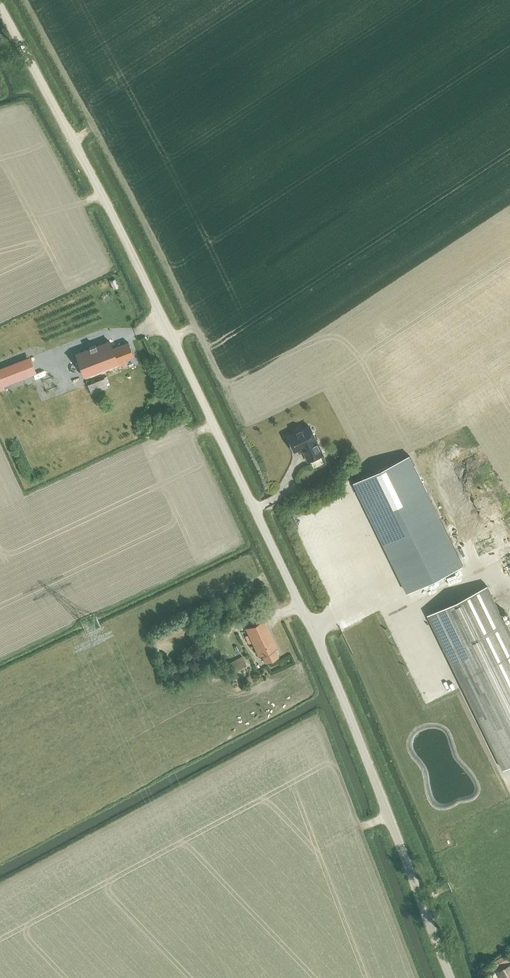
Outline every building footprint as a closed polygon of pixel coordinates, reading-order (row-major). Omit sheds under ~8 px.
[(118,363),(117,361),(133,355),(128,342),(112,348),(109,339),(75,352),(85,376),(118,363)] [(0,390),(3,389),(2,385),(31,374),(25,359),(0,369),(0,389),(0,390)] [(87,384),(91,393),(108,387),(104,377),(87,384)] [(302,446),(304,450),(303,450),(308,460),(322,453),(317,443),(318,443),(309,425),(287,436),(294,450),(302,446)] [(354,482),(408,592),(464,565),(410,454),(354,482)] [(421,623),(498,778),(509,773),(509,653),(482,596),(421,623)] [(262,654),(266,662),(278,656),(275,648),(276,647),(263,619),(246,627),(249,634),(245,636),(249,643),(252,642),(259,655),(262,654)] [(233,674),(244,668),(243,667),(246,665),(242,656),(227,663),(233,674)] [(224,675),(219,667),(211,671),(216,679),(224,675)] [(506,962),(509,960),(506,954),(503,956),(494,961),(498,967),(506,962)] [(499,971),(503,977),(509,977),(509,965),(499,971)]
